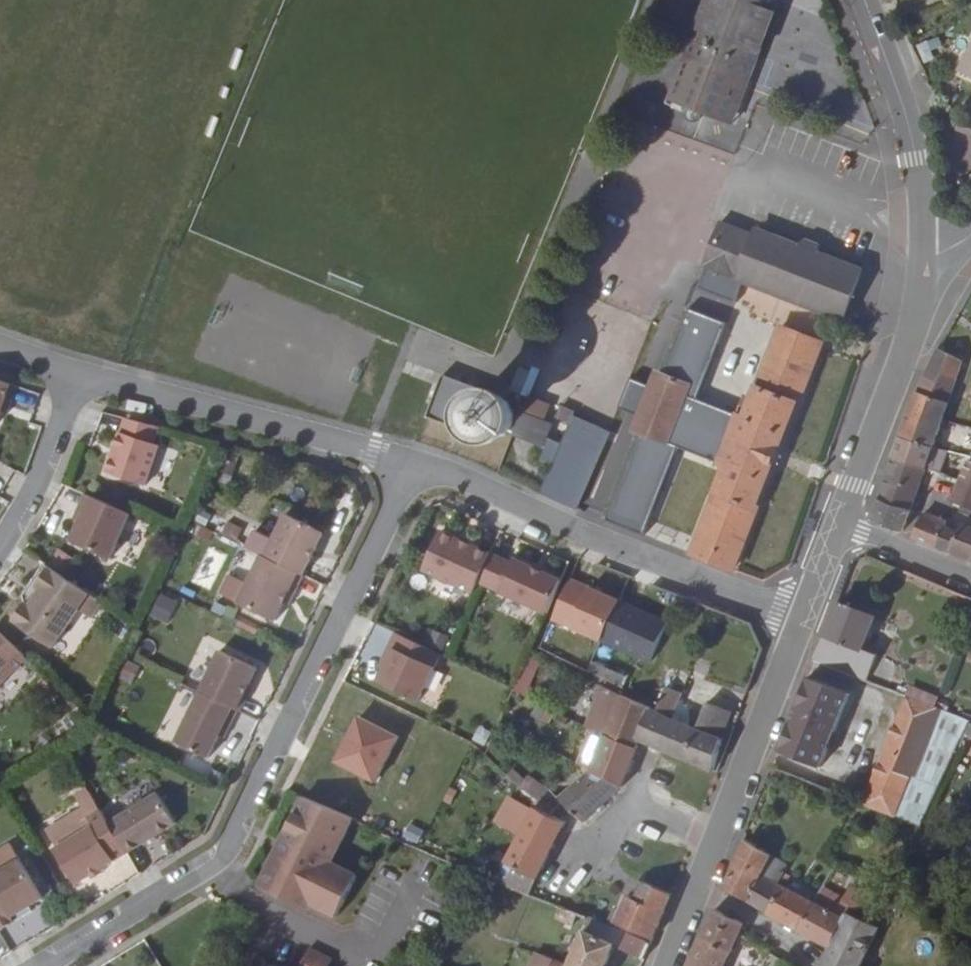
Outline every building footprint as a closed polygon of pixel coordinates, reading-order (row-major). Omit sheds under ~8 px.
[(785,7),(768,0),(718,0),(680,96),(712,108),(729,71),(755,81),(785,7)] [(915,10),(937,0),(912,0),(915,10)] [(958,76),(970,82),(970,46),(958,76)] [(729,71),(712,108),(740,120),(755,81),(729,71)] [(967,133),(959,131),(955,144),(970,149),(970,135),(967,133)] [(719,224),(703,267),(846,321),(864,274),(821,258),(826,246),(807,239),(804,249),(761,233),(758,239),(719,224)] [(558,329),(538,321),(524,356),(544,363),(558,329)] [(828,347),(782,331),(756,404),(753,403),(747,417),(745,417),(741,427),(727,466),(733,468),(701,558),(748,575),(771,507),(767,505),(777,477),(792,436),(801,411),(805,412),(828,347)] [(946,378),(961,383),(970,359),(946,350),(941,359),(952,362),(946,378)] [(929,381),(924,394),(954,403),(961,383),(946,378),(952,362),(941,359),(929,381)] [(696,373),(675,366),(667,387),(659,384),(641,435),(649,438),(642,460),(659,466),(662,467),(670,446),(674,447),(689,407),(693,396),(688,395),(696,373)] [(456,427),(465,410),(477,384),(441,370),(423,414),(456,427)] [(740,390),(696,373),(688,395),(693,396),(689,407),(741,427),(745,417),(732,412),(740,390)] [(477,384),(465,410),(468,422),(470,427),(471,431),(475,435),(479,438),(483,440),(488,442),(493,442),(499,442),(504,440),(508,437),(514,431),(516,426),(517,421),(518,416),(517,410),(515,406),(512,401),(507,397),(502,394),(497,393),(490,392),(485,393),(480,396),(483,386),(477,384)] [(0,386),(0,429),(4,418),(9,407),(13,408),(15,409),(19,393),(0,386)] [(924,394),(909,437),(939,446),(948,419),(954,403),(924,394)] [(13,408),(9,407),(4,418),(9,419),(13,408)] [(564,425),(578,431),(582,424),(583,420),(569,414),(564,425)] [(552,427),(527,417),(518,440),(544,449),(552,427)] [(619,440),(582,424),(578,431),(570,451),(562,470),(550,498),(586,514),(619,440)] [(159,436),(126,427),(111,483),(150,493),(161,453),(155,452),(159,436)] [(561,432),(552,427),(544,449),(553,452),(548,463),(562,470),(570,451),(556,446),(561,432)] [(909,437),(900,459),(931,470),(937,455),(951,459),(955,448),(939,446),(909,437)] [(674,447),(670,446),(662,467),(706,484),(713,462),(674,447)] [(900,459),(885,499),(917,511),(931,470),(900,459)] [(967,483),(968,483),(970,484),(970,472),(958,469),(954,479),(967,483)] [(968,483),(967,483),(960,501),(970,505),(970,484),(968,483)] [(909,533),(917,511),(885,499),(878,520),(909,533)] [(130,524),(86,504),(79,520),(84,523),(80,533),(72,552),(111,569),(130,524)] [(944,541),(950,526),(930,518),(921,538),(941,546),(944,541)] [(84,523),(79,520),(75,530),(80,533),(84,523)] [(220,534),(245,546),(252,532),(227,520),(220,534)] [(286,521),(267,564),(306,582),(326,539),(286,521)] [(970,558),(970,524),(966,532),(950,526),(944,541),(941,546),(970,558)] [(498,553),(447,529),(430,569),(480,593),(498,553)] [(297,601),(306,582),(267,564),(264,563),(243,613),(280,628),(287,611),(292,599),(297,601)] [(568,585),(520,563),(506,595),(555,616),(568,585)] [(50,577),(43,573),(23,604),(25,613),(29,616),(39,600),(37,596),(50,577)] [(101,612),(50,577),(37,596),(39,600),(29,616),(25,613),(17,614),(11,624),(13,631),(52,658),(78,619),(90,628),(101,612)] [(156,593),(149,617),(168,623),(176,598),(156,593)] [(888,613),(847,597),(822,659),(882,683),(894,655),(874,646),(888,613)] [(297,601),(292,599),(287,611),(292,613),(297,601)] [(446,656),(400,635),(387,663),(392,664),(388,672),(383,683),(424,703),(446,656)] [(0,642),(0,694),(25,667),(0,642)] [(655,652),(650,650),(646,658),(638,654),(633,664),(641,668),(633,687),(662,700),(674,671),(651,661),(655,652)] [(524,695),(542,656),(530,651),(512,689),(524,695)] [(202,699),(240,717),(251,692),(260,675),(223,656),(201,699),(202,699)] [(589,662),(586,673),(621,684),(625,674),(589,662)] [(392,664),(387,663),(384,670),(388,672),(392,664)] [(862,693),(815,674),(785,749),(831,767),(862,693)] [(667,713),(678,718),(687,695),(676,691),(671,703),(668,711),(667,713)] [(254,693),(251,692),(240,717),(242,718),(254,693)] [(614,733),(645,747),(648,740),(661,708),(630,695),(614,733)] [(949,709),(914,696),(863,803),(894,816),(914,772),(918,774),(949,709)] [(240,717),(202,699),(178,748),(211,764),(221,741),(226,731),(232,733),(240,717)] [(661,708),(648,740),(655,743),(667,713),(668,711),(661,708)] [(701,728),(678,718),(667,713),(655,743),(722,770),(731,739),(713,732),(720,713),(708,709),(701,728)] [(372,782),(395,733),(352,712),(329,761),(372,782)] [(738,721),(720,713),(713,732),(731,739),(738,721)] [(514,728),(506,721),(495,743),(505,747),(514,728)] [(232,733),(226,731),(221,741),(226,743),(232,733)] [(614,733),(599,770),(630,785),(645,747),(614,733)] [(629,787),(630,785),(599,770),(570,802),(593,824),(629,787)] [(357,817),(307,796),(269,891),(319,911),(322,905),(349,916),(366,873),(339,862),(357,817)] [(158,802),(112,830),(129,858),(176,831),(158,802)] [(563,809),(555,805),(550,811),(542,808),(514,859),(483,848),(477,864),(504,875),(503,878),(540,894),(576,824),(557,815),(563,809)] [(129,858),(112,830),(104,817),(89,826),(94,834),(55,857),(76,890),(90,881),(99,876),(129,858)] [(731,887),(780,916),(796,889),(791,886),(797,873),(804,876),(811,863),(755,838),(731,887)] [(2,936),(17,926),(16,922),(47,904),(23,865),(0,879),(0,934),(2,936)] [(780,916),(811,932),(824,904),(804,894),(813,881),(804,876),(797,873),(791,886),(796,889),(780,916)] [(101,879),(99,876),(90,881),(92,884),(101,879)] [(682,897),(652,885),(644,901),(674,915),(682,897)] [(811,932),(841,948),(855,920),(857,914),(867,919),(868,918),(876,901),(883,892),(880,887),(873,893),(859,886),(854,896),(833,885),(824,904),(811,932)] [(644,901),(636,898),(625,925),(663,940),(674,915),(644,901)] [(584,913),(570,907),(565,917),(580,923),(584,913)] [(700,965),(733,965),(750,932),(752,926),(721,912),(700,965)] [(868,918),(867,919),(857,914),(855,920),(841,948),(833,965),(871,965),(888,926),(868,918)] [(599,919),(581,961),(547,946),(539,965),(611,965),(621,942),(655,957),(661,945),(624,929),(599,919)] [(322,949),(315,965),(343,965),(346,958),(322,949)]
